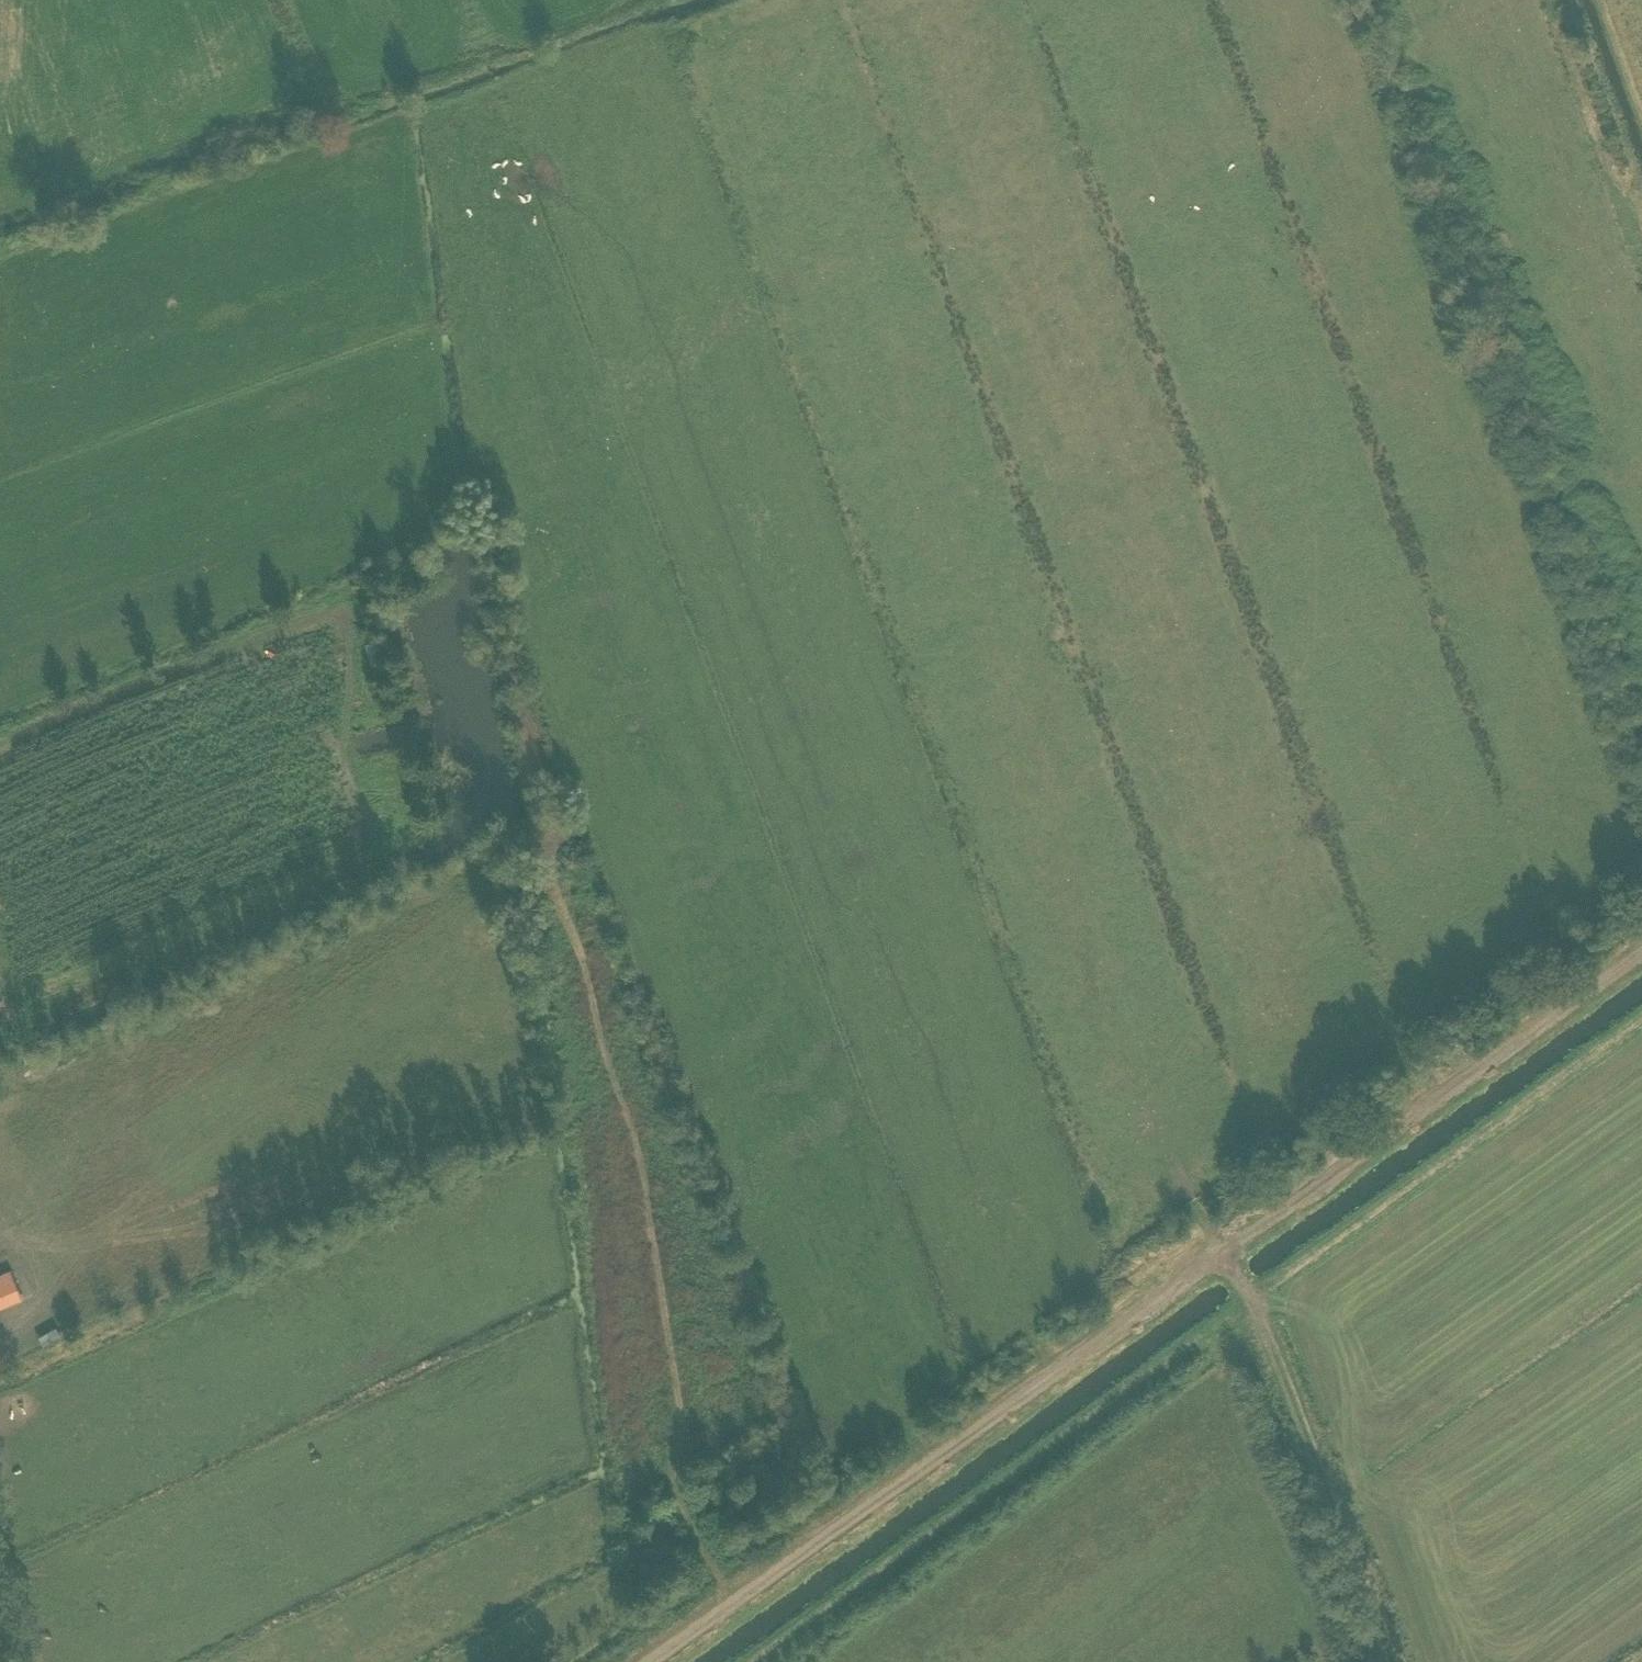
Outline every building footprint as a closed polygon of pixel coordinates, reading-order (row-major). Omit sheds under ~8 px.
[(362,574),(350,578),(353,586),(365,583),(364,581),(362,574)] [(379,642),(364,646),(369,669),(384,666),(379,642)] [(22,1299),(12,1274),(0,1279),(0,1307),(22,1299)]
